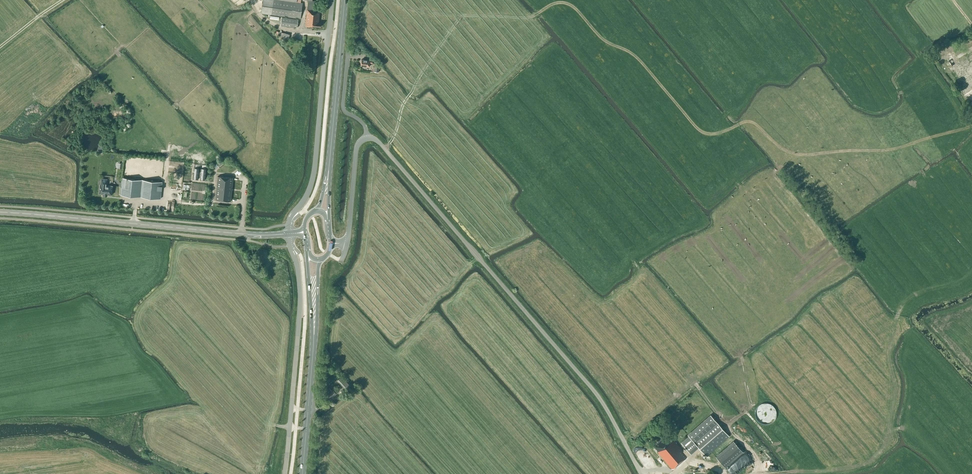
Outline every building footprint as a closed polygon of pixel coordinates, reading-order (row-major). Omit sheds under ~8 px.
[(299,18),(300,18),(303,3),(283,0),(263,0),(261,12),(282,16),(299,18)] [(320,27),(321,22),(319,22),(320,10),(307,9),(306,26),(320,27)] [(297,28),(299,18),(282,16),(281,26),(297,28)] [(288,39),(290,32),(283,31),(281,37),(288,39)] [(961,63),(960,62),(958,63),(955,57),(954,56),(952,55),(949,57),(949,59),(950,60),(949,60),(953,66),(955,65),(971,91),(971,90),(971,56),(961,63)] [(965,95),(969,92),(965,85),(961,88),(965,95)] [(162,180),(123,175),(121,194),(140,197),(160,199),(162,180)] [(232,176),(216,175),(215,198),(230,199),(232,176)] [(107,179),(101,178),(100,184),(99,193),(112,195),(113,186),(107,185),(107,179)] [(341,376),(339,375),(335,378),(345,389),(350,385),(341,376)] [(331,390),(329,388),(324,392),(329,398),(330,399),(336,393),(333,389),(331,390)] [(763,424),(778,417),(770,400),(754,408),(763,424)] [(729,436),(711,416),(688,436),(689,436),(681,443),(686,448),(683,451),(668,434),(654,446),(658,451),(657,452),(673,469),(684,460),(683,459),(687,456),(698,447),(706,456),(729,436)] [(725,467),(743,452),(733,441),(715,457),(725,467)] [(765,471),(766,471),(767,471),(768,471),(769,470),(770,470),(770,469),(771,469),(771,468),(772,468),(772,467),(773,466),(773,465),(773,464),(773,463),(773,462),(773,461),(773,460),(772,460),(772,459),(771,458),(770,458),(770,457),(769,457),(768,456),(767,456),(766,456),(765,456),(764,456),(763,456),(762,457),(761,458),(760,459),(759,460),(759,461),(759,462),(758,462),(758,463),(758,464),(758,465),(759,465),(759,466),(759,467),(760,468),(760,469),(761,469),(762,470),(763,470),(764,471),(765,471)]
